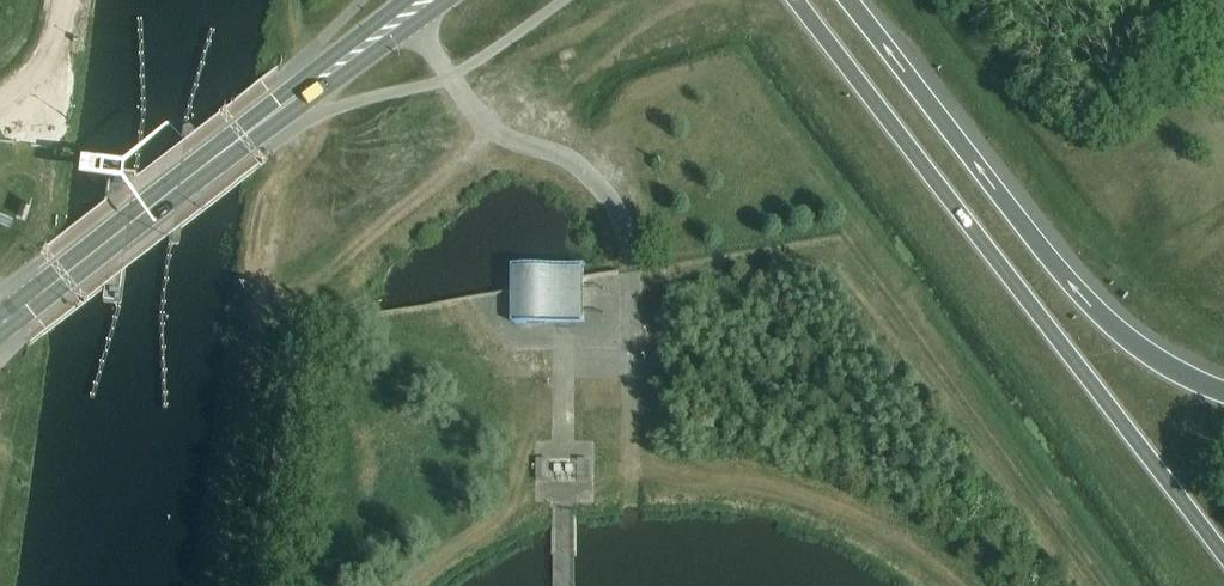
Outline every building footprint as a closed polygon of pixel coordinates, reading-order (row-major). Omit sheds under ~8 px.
[(584,272),(579,272),(518,272),(518,322),(527,322),(527,325),(545,325),(545,322),(583,322),(584,272)]
